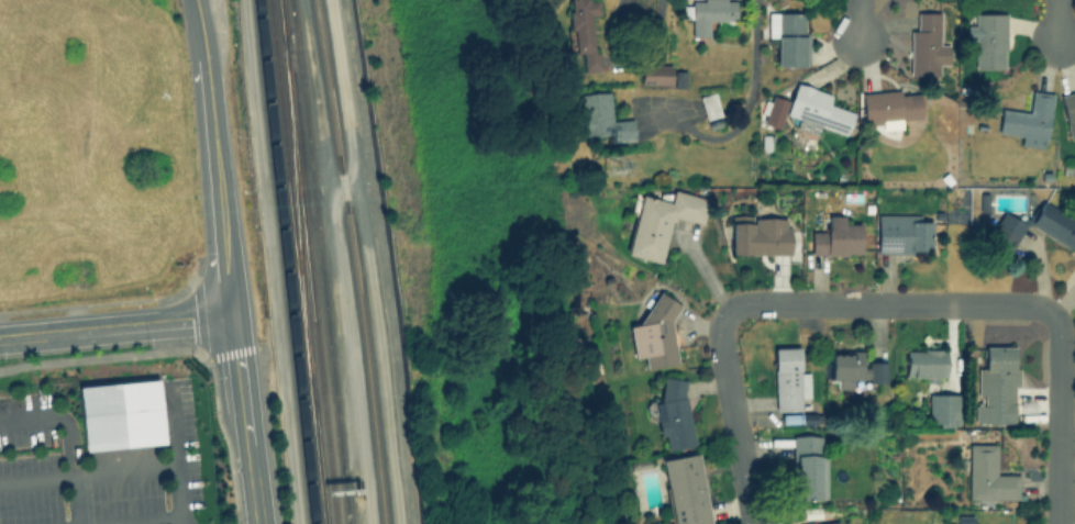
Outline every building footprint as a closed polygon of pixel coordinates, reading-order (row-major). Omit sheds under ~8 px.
[(598,49),(591,49),(590,14),(598,14),(598,0),(567,0),(569,52),(580,52),(581,69),(599,68),(598,49)] [(708,35),(708,24),(734,24),(734,0),(689,0),(689,5),(680,5),(680,18),(690,18),(690,35),(708,35)] [(767,37),(776,37),(776,65),(807,64),(806,11),(766,11),(767,37)] [(938,11),(909,11),(909,74),(938,74),(938,11)] [(974,40),(974,67),(1006,67),(1006,12),(974,12),(974,23),(967,23),(967,40),(974,40)] [(639,83),(669,83),(669,63),(639,63),(639,83)] [(685,87),(684,72),(674,72),(674,88),(685,87)] [(846,133),(852,111),(827,103),(830,92),(794,82),(789,101),(769,96),(763,122),(778,126),(783,112),(798,116),(796,126),(817,132),(818,125),(846,133)] [(861,91),(861,120),(886,119),(886,126),(901,125),(900,119),(920,118),(919,89),(861,91)] [(1019,144),(1044,147),(1051,92),(1029,89),(1027,111),(1000,108),(997,131),(1020,134),(1019,144)] [(1066,134),(1074,132),(1074,89),(1059,92),(1066,134)] [(606,134),(606,141),(632,140),(632,118),(609,119),(608,91),(575,92),(576,135),(606,134)] [(697,96),(705,119),(719,114),(712,91),(697,96)] [(700,223),(706,197),(672,190),(669,199),(632,192),(630,207),(635,208),(625,254),(661,260),(669,216),(700,223)] [(1040,200),(1028,223),(1071,247),(1074,239),(1074,218),(1040,200)] [(1023,220),(999,211),(988,239),(1012,249),(1023,220)] [(876,253),(929,253),(929,212),(876,212),(876,253)] [(844,214),(823,214),(823,230),(810,230),(810,254),(861,254),(861,224),(844,224),(844,214)] [(790,215),(730,215),(730,253),(790,254),(790,215)] [(678,361),(667,297),(645,300),(649,321),(627,324),(632,356),(642,355),(644,367),(678,361)] [(799,371),(798,346),(772,347),(773,411),(799,410),(799,397),(808,397),(808,371),(799,371)] [(1015,346),(984,346),(983,367),(975,367),(974,422),(1015,422),(1015,346)] [(945,347),(904,347),(904,378),(945,378),(945,347)] [(829,350),(829,383),(884,382),(884,360),(866,360),(866,349),(829,350)] [(692,445),(683,375),(658,378),(662,399),(653,400),(660,449),(692,445)] [(75,386),(155,377),(162,441),(81,448),(75,386)] [(955,392),(927,392),(927,425),(955,425),(955,392)] [(823,499),(823,434),(791,434),(791,499),(823,499)] [(1018,499),(1018,472),(995,473),(995,443),(967,443),(967,499),(1018,499)] [(699,451),(661,457),(671,523),(710,523),(699,451)]
